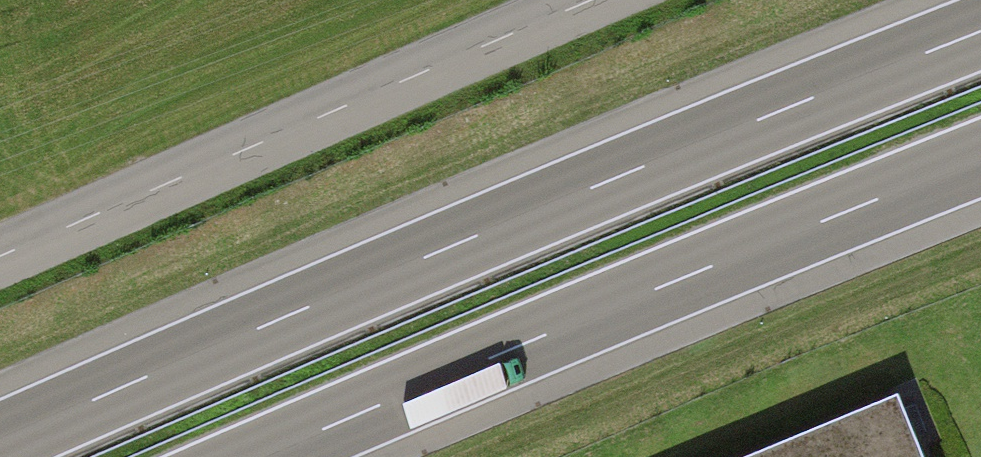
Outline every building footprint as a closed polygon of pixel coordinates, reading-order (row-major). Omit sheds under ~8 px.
[(758,456),(922,456),(899,399),(758,456)]
